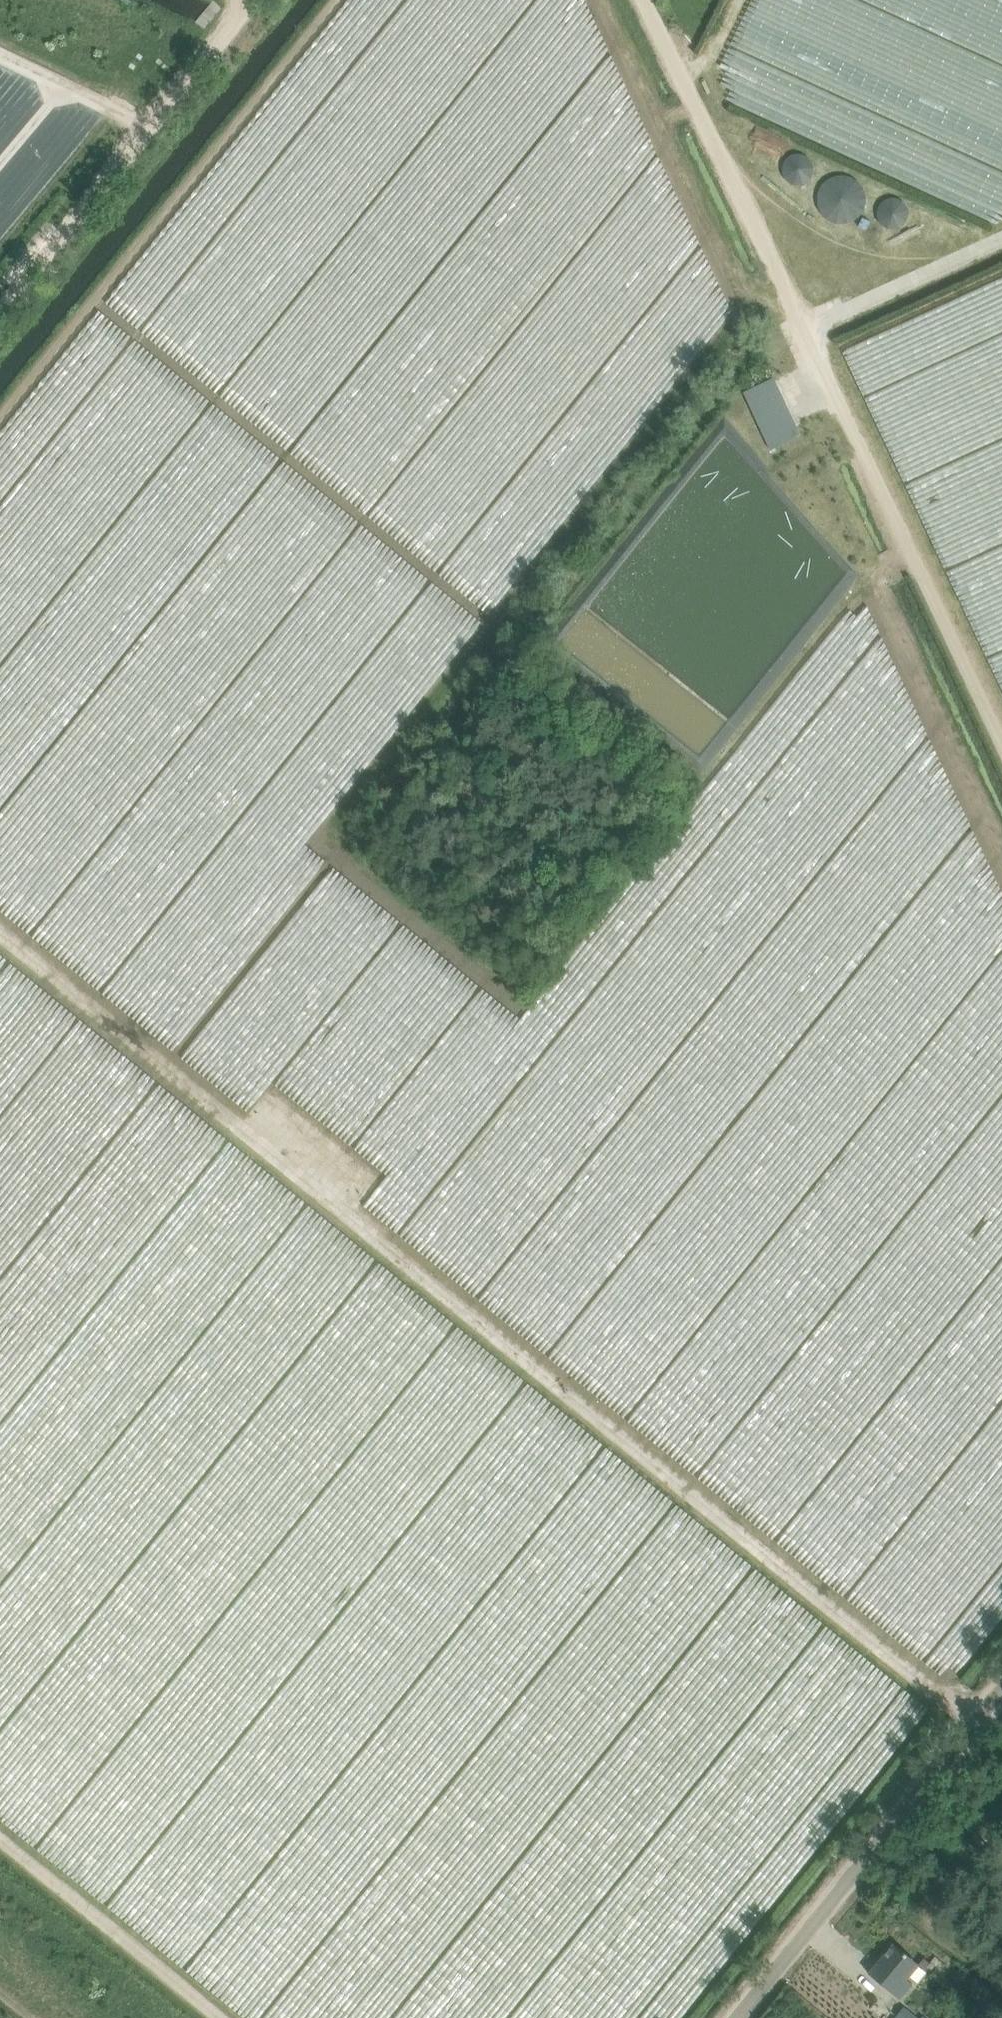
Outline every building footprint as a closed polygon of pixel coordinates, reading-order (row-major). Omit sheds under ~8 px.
[(206,24),(219,7),(212,2),(199,19),(206,24)] [(907,202),(883,199),(879,223),(903,226),(907,202)] [(774,378),(744,392),(771,449),(801,435),(795,423),(774,378)] [(872,1971),(870,1973),(878,1979),(901,1998),(914,1983),(908,1979),(920,1963),(895,1943),(877,1963),(872,1971)] [(895,2017),(920,2017),(905,2006),(895,2017)]
